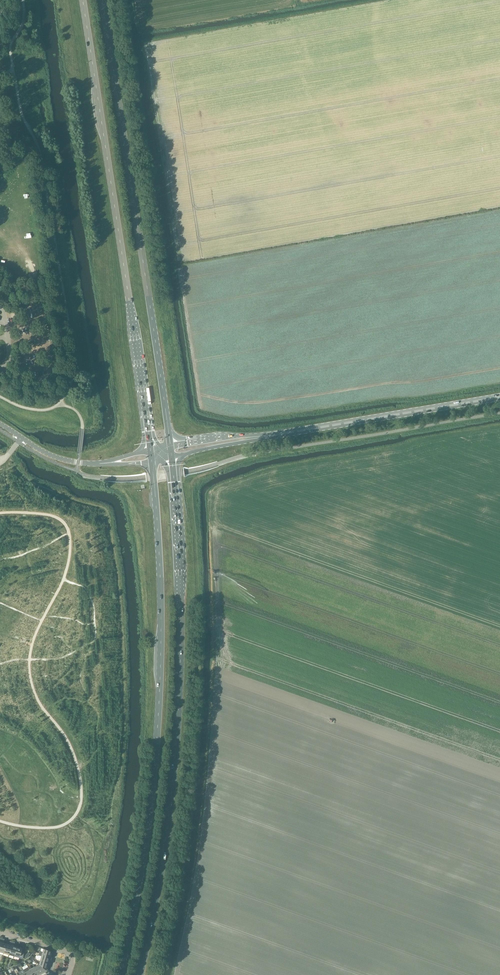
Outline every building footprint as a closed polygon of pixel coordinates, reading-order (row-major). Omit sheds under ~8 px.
[(9,945),(6,944),(4,953),(9,955),(13,941),(11,941),(9,945)] [(17,947),(14,956),(22,959),(24,953),(21,952),(22,949),(17,947)] [(39,953),(51,957),(53,951),(44,949),(43,952),(40,951),(39,953)] [(41,959),(50,962),(51,957),(39,953),(38,955),(41,956),(41,959)] [(39,964),(47,971),(50,962),(41,959),(39,964)] [(39,974),(47,971),(39,964),(34,967),(39,974)] [(28,967),(33,974),(39,974),(34,967),(32,968),(30,966),(28,967)] [(25,972),(26,974),(33,974),(28,967),(23,969),(25,972)]
